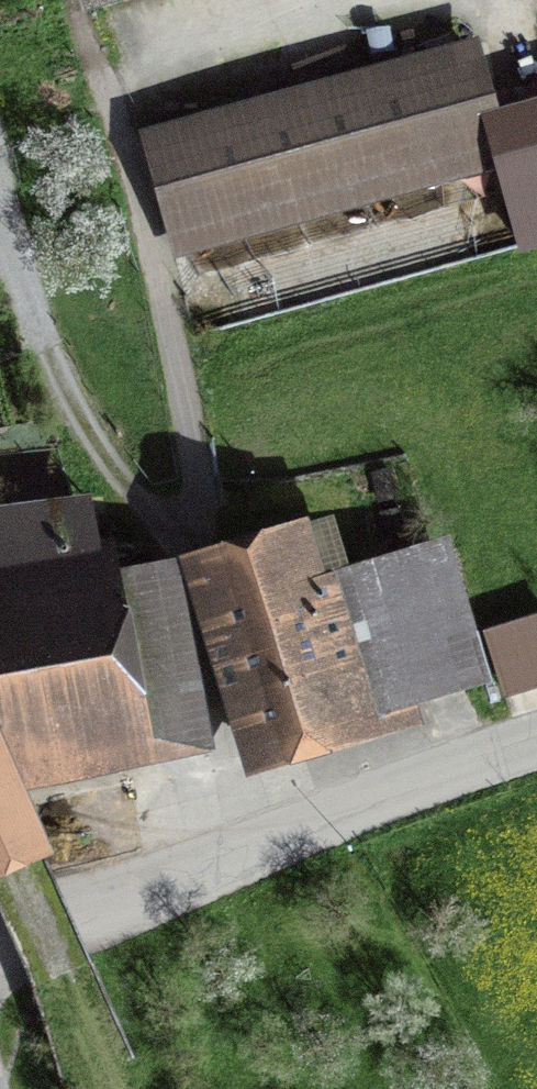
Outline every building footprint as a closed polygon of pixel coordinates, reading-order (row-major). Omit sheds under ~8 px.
[(450,46),(141,145),(180,265),(489,166),(450,46)] [(21,760),(170,732),(143,589),(71,603),(53,508),(0,518),(0,763),(21,760)] [(300,540),(197,575),(261,761),(401,712),(394,691),(456,670),(423,575),(324,609),(300,540)] [(0,763),(0,887),(44,877),(21,760),(0,763)]
